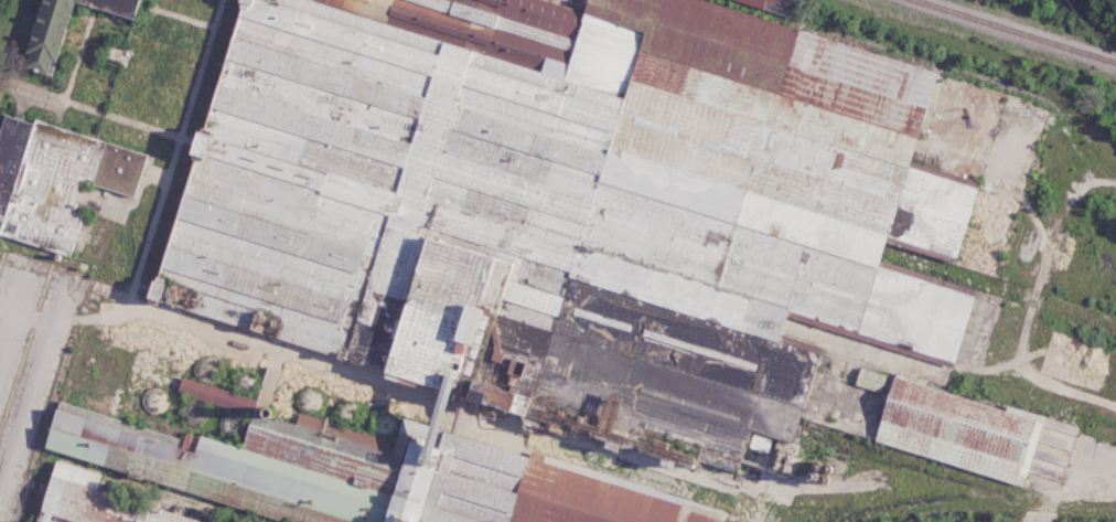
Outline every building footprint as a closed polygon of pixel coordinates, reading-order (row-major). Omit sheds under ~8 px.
[(136,19),(141,0),(32,0),(19,51),(21,52),(17,66),(40,72),(44,59),(50,60),(66,0),(136,19)] [(781,13),(785,0),(736,0),(781,13)] [(28,121),(0,114),(0,236),(73,254),(83,214),(72,211),(80,182),(135,196),(147,151),(28,121)] [(271,404),(280,370),(265,366),(256,400),(271,404)] [(853,383),(879,391),(884,374),(858,366),(853,383)] [(870,442),(1022,484),(1039,421),(1031,419),(1033,413),(1002,404),(1001,409),(921,387),(923,379),(890,369),(870,442)] [(67,521),(195,521),(196,519),(94,491),(98,473),(47,460),(34,509),(35,510),(32,521),(47,521),(48,517),(67,521)] [(715,519),(714,521),(511,521),(532,460),(715,519)]
